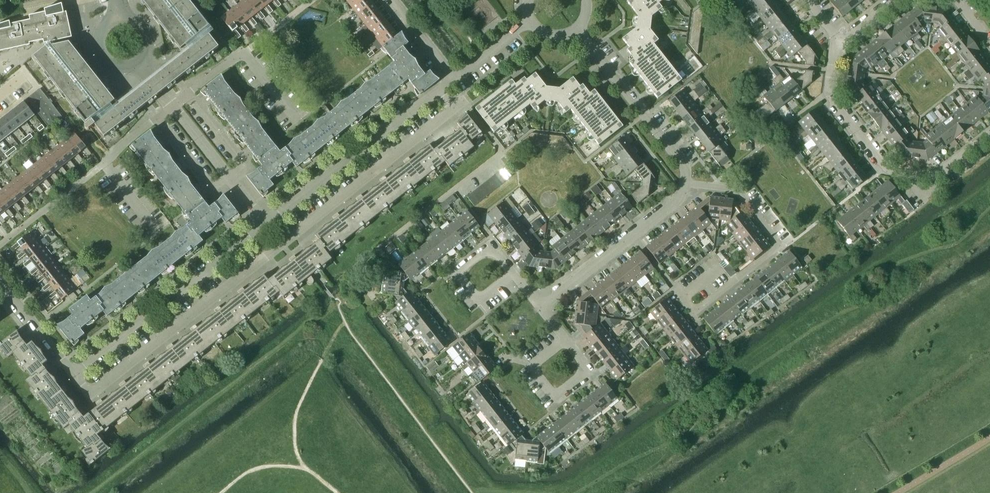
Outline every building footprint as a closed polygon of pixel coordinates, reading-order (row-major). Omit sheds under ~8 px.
[(85,129),(86,129),(87,130),(88,130),(89,130),(89,129),(95,125),(104,137),(158,95),(165,89),(219,47),(209,35),(209,34),(210,34),(210,33),(210,32),(210,31),(209,30),(208,30),(207,30),(206,30),(206,31),(204,32),(203,31),(209,26),(189,0),(144,0),(143,1),(181,49),(197,36),(201,41),(155,77),(153,79),(148,82),(133,94),(102,118),(99,113),(115,100),(83,60),(79,40),(52,46),(54,49),(51,52),(46,46),(34,56),(66,97),(87,124),(86,125),(85,125),(85,126),(85,127),(85,128),(85,129)] [(249,19),(254,26),(257,24),(252,17),(257,13),(247,0),(243,0),(237,5),(249,19)] [(257,13),(262,20),(265,17),(260,11),(265,7),(260,0),(247,0),(257,13)] [(272,0),(260,0),(265,7),(270,13),(273,11),(268,4),(273,0),(272,0)] [(351,6),(358,14),(376,0),(373,0),(371,1),(370,0),(359,0),(351,6)] [(378,0),(376,0),(358,14),(364,23),(383,7),(382,6),(377,9),(373,4),(378,1),(378,0)] [(655,0),(628,0),(627,1),(637,15),(637,21),(651,23),(651,16),(662,8),(658,3),(658,4),(655,0)] [(771,0),(758,0),(751,6),(755,11),(753,13),(752,13),(747,16),(750,20),(773,2),(771,0)] [(851,10),(843,0),(831,0),(830,1),(842,17),(851,10)] [(859,3),(856,0),(843,0),(851,10),(859,3)] [(780,11),(773,2),(750,20),(753,24),(758,20),(758,19),(760,17),(764,23),(780,11)] [(689,44),(698,55),(704,3),(693,12),(689,44)] [(37,13),(30,15),(29,15),(30,20),(12,24),(11,21),(0,24),(0,51),(30,45),(30,43),(43,40),(44,43),(45,43),(72,37),(68,20),(66,12),(64,12),(62,4),(44,9),(45,12),(37,13)] [(244,23),(249,19),(237,5),(229,11),(241,26),(246,32),(249,30),(244,23)] [(924,21),(931,22),(933,7),(921,5),(920,5),(920,6),(918,7),(910,13),(920,25),(920,24),(924,21)] [(370,31),(390,15),(388,14),(384,17),(380,12),(384,9),(383,7),(364,23),(370,31)] [(945,8),(933,7),(931,22),(937,22),(941,27),(953,18),(947,10),(945,9),(945,8)] [(236,30),(241,26),(229,11),(221,17),(238,39),(241,36),(236,30)] [(761,33),(764,37),(786,19),(780,11),(764,23),(769,28),(767,30),(765,30),(761,33)] [(922,28),(920,24),(920,25),(910,13),(902,19),(918,40),(921,37),(917,32),(922,28)] [(391,17),(390,15),(370,31),(376,39),(396,23),(395,22),(390,25),(386,20),(391,17)] [(937,39),(939,42),(960,26),(953,18),(941,27),(938,29),(942,35),(937,39)] [(778,40),(793,27),(786,19),(764,37),(758,42),(760,45),(771,37),(771,36),(773,34),(778,40)] [(905,41),(911,37),(915,42),(918,40),(902,19),(893,26),(905,41)] [(627,50),(634,59),(653,43),(654,44),(658,40),(650,30),(651,23),(637,21),(636,28),(622,39),(629,48),(627,50)] [(392,28),(397,25),(396,23),(376,39),(383,47),(382,47),(383,48),(402,33),(402,32),(401,32),(398,35),(392,28)] [(900,45),(905,41),(893,26),(885,33),(901,53),(904,51),(900,45)] [(960,26),(939,42),(941,45),(942,46),(947,41),(951,47),(966,35),(960,26)] [(777,54),(800,36),(793,27),(778,40),(782,45),(780,47),(778,47),(774,50),(777,54)] [(383,48),(394,62),(401,71),(415,60),(409,55),(403,47),(409,43),(405,39),(402,33),(383,48)] [(898,56),(901,53),(885,33),(876,39),(888,54),(894,50),(898,56)] [(950,56),(952,59),(973,43),(966,35),(951,47),(956,52),(950,56)] [(806,44),(800,36),(777,54),(780,58),(784,54),(784,53),(786,51),(791,57),(798,52),(806,44)] [(888,54),(876,39),(868,46),(884,67),(887,70),(890,68),(883,59),(888,54)] [(939,42),(931,49),(933,52),(941,45),(939,42)] [(629,62),(643,81),(667,62),(654,44),(653,43),(634,59),(629,62)] [(960,58),(965,64),(980,52),(973,43),(952,59),(955,62),(960,58)] [(805,65),(817,67),(818,59),(806,44),(798,52),(805,62),(805,65)] [(881,69),(884,67),(868,46),(859,53),(869,65),(868,65),(871,68),(877,64),(881,69)] [(966,76),(986,60),(980,52),(965,64),(969,69),(963,73),(966,76)] [(859,53),(852,59),(851,61),(850,60),(850,61),(849,70),(849,71),(864,73),(864,68),(868,65),(869,65),(859,53)] [(416,60),(415,60),(401,71),(408,80),(413,85),(420,95),(439,80),(439,79),(438,79),(433,75),(430,70),(425,75),(418,67),(415,60),(416,60)] [(981,78),(989,71),(989,65),(986,60),(966,76),(968,79),(974,75),(978,81),(981,78)] [(365,83),(380,102),(408,80),(401,71),(394,62),(371,80),(365,83)] [(667,62),(643,81),(658,99),(682,80),(667,62)] [(771,71),(776,76),(780,73),(775,68),(771,71)] [(817,72),(804,70),(804,74),(800,77),(808,86),(816,79),(817,72)] [(984,87),(989,87),(989,71),(981,78),(985,83),(984,87)] [(524,77),(515,85),(530,104),(534,109),(544,101),(551,102),(552,88),(546,87),(535,73),(526,80),(524,77)] [(772,88),(784,104),(796,95),(784,79),(780,74),(773,80),(777,85),(772,88)] [(202,90),(221,114),(240,98),(235,94),(225,82),(222,75),(221,75),(202,90)] [(808,86),(800,77),(794,82),(789,75),(784,79),(796,95),(808,86)] [(848,88),(854,95),(866,85),(862,81),(863,77),(848,75),(848,76),(847,85),(847,86),(848,86),(848,88)] [(559,88),(552,88),(551,102),(557,102),(566,113),(570,109),(589,93),(582,84),(580,87),(573,78),(559,88)] [(512,80),(493,94),(512,118),(530,104),(515,85),(512,80)] [(669,101),(675,110),(696,94),(696,93),(703,87),(699,82),(695,86),(696,88),(688,94),(684,89),(669,101)] [(356,121),(380,102),(365,83),(364,83),(365,84),(360,89),(348,99),(341,102),(341,101),(341,102),(356,121)] [(866,86),(866,85),(854,95),(861,104),(876,92),(869,83),(866,86)] [(766,104),(773,113),(784,104),(772,88),(767,93),(763,87),(759,90),(763,96),(768,102),(766,104)] [(63,117),(40,88),(26,99),(49,128),(63,117)] [(594,90),(589,93),(570,109),(584,127),(608,108),(594,90)] [(876,92),(861,104),(867,112),(883,101),(876,92)] [(984,92),(983,96),(979,99),(988,111),(989,110),(989,92),(984,92)] [(494,133),(512,118),(493,94),(475,108),(494,133)] [(683,120),(699,108),(694,101),(699,97),(696,94),(675,110),(683,120)] [(952,101),(948,96),(944,100),(948,105),(952,101)] [(980,118),(988,111),(979,99),(976,96),(968,103),(980,118)] [(241,99),(240,98),(221,114),(240,137),(259,122),(258,122),(253,118),(243,105),(240,99),(241,99)] [(27,122),(35,115),(24,101),(15,107),(27,122)] [(889,109),(883,101),(867,112),(874,121),(889,109)] [(332,139),(356,121),(341,102),(336,107),(324,117),(318,120),(317,120),(332,139)] [(980,118),(968,103),(959,110),(971,125),(980,118)] [(773,113),(766,104),(754,113),(761,122),(773,113)] [(15,107),(7,114),(19,128),(27,122),(15,107)] [(683,120),(690,128),(711,112),(707,107),(702,111),(699,108),(683,120)] [(623,126),(608,108),(584,127),(599,145),(623,126)] [(889,109),(874,121),(881,129),(896,117),(895,117),(900,113),(897,109),(892,113),(889,109)] [(795,133),(798,136),(820,119),(813,110),(798,122),(803,128),(801,129),(799,129),(795,133)] [(925,115),(931,122),(937,117),(931,110),(925,115)] [(963,131),(971,125),(959,110),(951,116),(963,131)] [(712,114),(711,112),(690,128),(696,135),(711,123),(707,118),(712,114)] [(0,119),(0,121),(10,134),(19,128),(7,114),(0,119)] [(446,138),(463,160),(465,159),(466,158),(467,157),(468,155),(469,154),(467,152),(474,147),(472,145),(479,139),(477,136),(481,133),(466,114),(466,115),(461,120),(457,123),(459,126),(454,129),(457,132),(453,135),(447,138),(446,138)] [(954,138),(963,131),(951,116),(942,123),(954,138)] [(898,120),(896,117),(881,129),(888,138),(903,126),(899,121),(898,120)] [(812,139),(827,127),(820,119),(798,136),(801,140),(805,137),(805,135),(807,134),(812,139)] [(309,158),(332,139),(317,120),(317,121),(313,126),(300,136),(294,139),(309,158)] [(2,141),(10,134),(0,121),(0,138),(2,141)] [(240,137),(262,166),(271,159),(280,152),(262,129),(259,123),(259,122),(240,137)] [(696,135),(702,144),(723,127),(720,124),(715,128),(711,123),(696,135)] [(942,123),(941,124),(934,130),(946,145),(954,138),(942,123)] [(906,137),(914,131),(911,127),(906,130),(903,126),(888,138),(894,146),(906,137)] [(726,131),(723,127),(702,144),(709,153),(718,145),(724,140),(720,135),(726,131)] [(811,153),(834,135),(827,127),(812,139),(804,145),(808,150),(804,153),(806,156),(811,153)] [(132,145),(150,169),(170,154),(169,154),(164,150),(161,146),(164,144),(160,139),(157,141),(154,137),(151,131),(151,130),(132,145)] [(937,152),(946,145),(934,130),(928,134),(925,137),(927,140),(928,140),(937,152)] [(75,132),(66,139),(78,154),(83,150),(88,156),(91,154),(79,138),(75,132)] [(521,141),(570,146),(562,136),(531,132),(521,141)] [(825,156),(840,144),(834,135),(811,153),(814,157),(818,154),(818,152),(820,150),(825,156)] [(610,152),(615,159),(631,147),(622,137),(607,149),(600,155),(603,159),(607,156),(608,154),(610,152)] [(910,142),(906,137),(894,146),(900,154),(902,155),(902,156),(915,157),(916,142),(910,142)] [(419,151),(418,151),(434,171),(445,162),(449,167),(455,162),(457,163),(458,163),(460,162),(461,161),(462,161),(463,160),(446,138),(442,144),(438,147),(436,144),(431,147),(430,145),(425,148),(419,151)] [(78,154),(66,139),(58,145),(70,160),(75,156),(80,163),(83,160),(78,154)] [(299,166),(309,158),(294,139),(293,139),(294,139),(289,145),(280,152),(271,159),(283,174),(284,173),(285,172),(286,171),(287,170),(288,168),(287,167),(295,161),(299,166)] [(923,143),(916,142),(915,157),(927,159),(927,158),(929,158),(937,152),(928,140),(927,140),(923,143)] [(821,166),(824,170),(847,152),(840,144),(825,156),(829,162),(827,163),(826,163),(821,166)] [(58,145),(50,152),(62,166),(67,162),(72,169),(75,167),(70,160),(58,145)] [(729,160),(718,145),(709,153),(720,167),(729,160)] [(638,157),(631,147),(615,159),(619,164),(617,165),(615,165),(610,168),(616,176),(621,173),(621,171),(623,169),(638,157)] [(798,150),(794,153),(800,162),(804,158),(798,150)] [(410,189),(434,171),(418,151),(419,152),(414,157),(410,160),(408,157),(403,161),(406,164),(402,167),(396,170),(395,170),(410,189)] [(67,173),(62,166),(50,152),(42,158),(54,173),(59,169),(64,175),(67,173)] [(838,173),(854,161),(847,152),(824,170),(827,174),(832,171),(832,169),(834,167),(838,173)] [(170,154),(150,169),(169,193),(188,178),(188,177),(188,178),(182,173),(179,170),(182,167),(178,162),(176,165),(173,161),(170,155),(170,154)] [(646,167),(638,157),(623,169),(628,175),(634,170),(637,174),(646,167)] [(42,158),(34,164),(46,179),(51,175),(56,182),(59,179),(54,173),(42,158)] [(282,175),(283,174),(271,159),(262,166),(253,173),(247,176),(246,176),(261,195),(272,187),(267,182),(275,176),(276,178),(279,177),(280,176),(282,175)] [(835,183),(838,187),(860,169),(854,161),(838,173),(843,179),(841,180),(839,180),(835,183)] [(51,186),(46,179),(34,164),(26,170),(38,185),(43,181),(48,188),(51,186)] [(507,180),(512,176),(504,167),(500,170),(507,180)] [(655,178),(646,167),(637,174),(642,180),(641,183),(654,184),(655,178)] [(867,178),(860,169),(838,187),(841,191),(845,188),(845,186),(847,184),(852,190),(867,178)] [(26,170),(18,177),(30,192),(35,187),(40,194),(43,192),(38,185),(26,170)] [(371,188),(371,189),(386,208),(410,189),(395,170),(394,170),(395,171),(390,176),(387,179),(384,176),(379,180),(382,183),(378,186),(372,189),(371,188)] [(507,180),(500,170),(495,174),(502,184),(507,180)] [(502,184),(495,174),(490,178),(498,187),(502,184)] [(30,192),(18,177),(10,183),(21,198),(27,205),(30,203),(24,196),(30,192)] [(192,221),(200,214),(209,207),(198,193),(201,191),(197,186),(194,188),(191,184),(188,178),(169,193),(192,221)] [(498,187),(490,178),(485,182),(493,191),(498,187)] [(889,181),(880,187),(892,203),(897,198),(901,204),(908,214),(913,210),(906,200),(905,201),(889,181)] [(493,191),(485,182),(481,185),(488,195),(493,191)] [(616,192),(620,189),(615,182),(611,185),(616,192)] [(10,183),(2,190),(13,205),(19,211),(22,209),(16,202),(21,198),(10,183)] [(653,190),(654,184),(641,183),(641,187),(630,195),(638,204),(653,190)] [(488,195),(481,185),(476,189),(483,198),(488,195)] [(590,189),(595,196),(601,192),(596,185),(590,189)] [(886,207),(892,203),(880,187),(871,194),(887,215),(890,212),(886,207)] [(348,207),(363,226),(386,208),(371,189),(367,194),(363,197),(361,194),(356,198),(358,201),(354,204),(348,207)] [(483,198),(476,189),(471,193),(479,202),(483,198)] [(2,190),(0,191),(0,204),(5,211),(11,217),(14,215),(8,208),(13,205),(2,190)] [(583,196),(587,202),(593,198),(588,192),(583,196)] [(479,202),(471,193),(467,196),(474,206),(479,202)] [(612,200),(624,215),(633,208),(621,193),(612,200)] [(200,214),(212,230),(214,229),(215,228),(216,226),(217,225),(218,224),(216,222),(224,216),(228,221),(238,213),(223,195),(223,194),(223,195),(218,200),(209,207),(200,214)] [(884,217),(887,215),(871,194),(863,201),(875,216),(880,212),(884,217)] [(452,195),(445,200),(449,205),(456,199),(452,195)] [(577,201),(581,206),(586,202),(582,197),(577,201)] [(710,198),(699,207),(707,218),(719,219),(721,200),(710,198)] [(449,205),(445,200),(437,207),(443,215),(444,210),(450,206),(449,205)] [(603,207),(615,222),(624,215),(612,200),(603,207)] [(721,200),(719,219),(730,221),(741,212),(732,201),(721,200)] [(526,211),(531,207),(534,205),(530,201),(528,203),(527,202),(522,206),(526,211)] [(869,220),(875,216),(863,201),(854,207),(870,228),(873,226),(869,220)] [(496,223),(511,211),(503,202),(488,213),(496,223)] [(579,209),(573,203),(569,206),(575,213),(579,209)] [(324,225),(324,226),(339,245),(363,226),(348,207),(347,207),(348,208),(343,213),(340,216),(337,213),(332,217),(335,220),(331,223),(325,226),(324,225)] [(531,207),(526,211),(530,216),(535,212),(531,207)] [(594,214),(606,229),(615,222),(603,207),(594,214)] [(690,214),(702,230),(711,223),(707,218),(699,207),(690,214)] [(867,230),(870,228),(854,207),(846,214),(858,229),(863,225),(867,230)] [(433,217),(438,213),(435,208),(429,212),(433,217)] [(511,211),(496,223),(503,232),(518,221),(511,211)] [(468,212),(459,219),(471,234),(480,227),(478,225),(468,212)] [(725,224),(732,233),(748,221),(741,212),(730,221),(725,224)] [(211,231),(212,230),(200,214),(192,221),(182,229),(176,232),(176,231),(175,232),(190,251),(201,243),(197,238),(204,232),(206,233),(207,233),(208,232),(210,231),(211,231)] [(585,221),(597,236),(606,229),(594,214),(585,221)] [(690,214),(681,221),(694,236),(702,230),(690,214)] [(852,233),(858,229),(846,214),(837,221),(853,242),(857,239),(852,233)] [(425,216),(421,220),(426,226),(430,223),(425,216)] [(459,219),(451,225),(463,241),(471,234),(459,219)] [(538,219),(531,224),(536,230),(542,225),(538,219)] [(413,226),(417,232),(424,227),(419,221),(413,226)] [(526,230),(518,221),(503,232),(511,242),(526,230)] [(576,228),(588,243),(597,236),(585,221),(576,228)] [(685,243),(694,236),(681,221),(673,227),(685,243)] [(739,242),(755,229),(748,221),(732,233),(739,242)] [(454,247),(463,241),(451,225),(442,232),(454,247)] [(319,269),(321,272),(322,271),(324,269),(325,268),(326,267),(327,266),(325,264),(332,259),(328,254),(339,245),(324,226),(319,232),(315,235),(317,237),(313,241),(315,244),(311,247),(305,250),(305,249),(304,250),(319,269)] [(673,227),(664,234),(677,250),(685,243),(673,227)] [(568,234),(579,250),(588,243),(576,228),(568,234)] [(739,242),(746,250),(762,238),(755,229),(739,242)] [(518,251),(533,239),(526,230),(511,242),(518,251)] [(20,246),(24,251),(38,239),(32,231),(10,248),(13,251),(20,246)] [(167,269),(190,251),(175,232),(171,238),(159,247),(152,250),(167,269)] [(442,232),(434,239),(446,254),(454,247),(442,232)] [(407,239),(404,235),(403,234),(396,239),(401,245),(408,240),(407,239)] [(559,241),(571,256),(579,250),(568,234),(559,241)] [(664,234),(656,241),(668,256),(677,250),(664,234)] [(762,238),(746,250),(753,259),(769,247),(762,238)] [(26,254),(30,259),(45,247),(38,239),(24,251),(17,256),(18,257),(19,259),(26,254)] [(437,261),(446,254),(434,239),(425,245),(437,261)] [(537,244),(533,239),(518,251),(525,261),(537,251),(534,247),(537,244)] [(552,251),(562,263),(571,256),(559,241),(553,246),(555,249),(552,251)] [(659,263),(668,256),(656,241),(647,248),(659,263)] [(386,247),(390,253),(396,248),(391,243),(386,247)] [(707,244),(702,248),(707,254),(712,250),(707,244)] [(425,245),(417,252),(429,267),(437,261),(425,245)] [(32,262),(36,267),(51,255),(45,247),(30,259),(23,264),(26,267),(32,262)] [(390,253),(386,247),(377,254),(387,267),(396,260),(390,253)] [(143,288),(167,269),(152,250),(152,251),(147,256),(135,266),(129,269),(128,269),(143,288)] [(296,287),(305,280),(308,284),(309,285),(310,285),(311,285),(312,285),(312,284),(313,284),(313,283),(314,283),(314,282),(314,281),(313,280),(313,279),(310,276),(314,273),(319,269),(304,250),(300,255),(300,256),(296,258),(294,256),(289,259),(291,262),(287,265),(281,268),(296,287)] [(530,266),(542,267),(544,252),(537,251),(525,261),(528,264),(530,265),(530,266)] [(544,252),(542,267),(554,268),(555,268),(557,267),(562,263),(552,251),(551,253),(544,252)] [(429,267),(417,252),(408,259),(418,272),(420,274),(429,267)] [(645,275),(654,268),(641,252),(632,259),(645,275)] [(781,259),(793,274),(802,268),(800,265),(790,252),(781,259)] [(39,270),(43,275),(57,263),(51,255),(36,267),(30,272),(32,275),(39,270)] [(808,255),(803,259),(807,263),(811,260),(808,255)] [(400,266),(408,276),(409,279),(418,272),(408,259),(399,266),(400,266)] [(645,275),(632,259),(624,266),(636,281),(645,275)] [(793,274),(781,259),(773,266),(785,281),(793,274)] [(45,278),(49,283),(64,271),(57,263),(43,275),(36,280),(38,283),(45,278)] [(729,264),(723,268),(730,277),(736,272),(729,264)] [(382,283),(402,284),(402,281),(408,276),(400,266),(393,272),(387,271),(387,272),(384,271),(382,283)] [(636,281),(624,266),(615,272),(628,288),(636,281)] [(785,281),(773,266),(764,272),(774,285),(776,288),(785,281)] [(290,292),(291,293),(293,293),(294,292),(296,291),(297,291),(298,290),(296,287),(281,268),(280,268),(281,269),(276,274),(273,277),(270,274),(266,277),(264,275),(260,278),(254,282),(253,281),(253,282),(268,301),(280,292),(284,297),(290,292)] [(70,279),(77,288),(90,278),(83,269),(70,279)] [(105,287),(120,307),(143,288),(128,269),(124,275),(111,284),(105,287)] [(70,279),(64,271),(49,283),(42,288),(45,291),(51,286),(55,291),(70,279)] [(628,288),(615,272),(607,279),(619,295),(622,299),(626,296),(622,292),(628,288)] [(774,285),(764,272),(756,279),(766,292),(774,285)] [(62,300),(77,288),(70,279),(55,291),(48,296),(51,299),(58,294),(62,300)] [(619,295),(607,279),(598,286),(611,301),(619,295)] [(766,292),(756,279),(747,286),(757,298),(766,292)] [(244,319),(268,301),(253,282),(248,287),(245,290),(242,288),(237,291),(240,294),(236,297),(230,300),(229,300),(244,319)] [(390,295),(396,302),(406,294),(401,288),(402,284),(382,283),(381,294),(390,295)] [(660,288),(663,293),(669,288),(666,284),(660,288)] [(611,301),(598,286),(589,293),(598,304),(602,308),(611,301)] [(747,286),(738,292),(750,308),(759,301),(757,298),(747,286)] [(110,314),(120,307),(105,287),(104,288),(100,293),(91,301),(87,295),(78,302),(94,323),(95,322),(96,321),(97,319),(98,318),(99,317),(98,315),(105,309),(110,314)] [(401,312),(416,300),(409,291),(406,294),(396,302),(394,304),(401,312)] [(657,291),(652,295),(655,299),(660,295),(657,291)] [(750,308),(738,292),(730,299),(740,312),(742,314),(750,308)] [(598,304),(589,293),(578,301),(577,313),(597,315),(598,304)] [(642,303),(645,307),(652,302),(649,297),(642,303)] [(650,311),(657,320),(673,308),(666,299),(650,311)] [(730,299),(721,306),(731,318),(740,312),(730,299)] [(221,338),(244,319),(229,300),(229,301),(225,306),(221,309),(219,306),(214,310),(216,313),(212,316),(206,319),(206,318),(205,319),(221,338)] [(408,321),(423,309),(416,300),(401,312),(408,321)] [(93,324),(94,323),(78,302),(69,309),(73,314),(64,321),(58,325),(57,324),(57,325),(72,344),(82,336),(78,331),(86,325),(87,326),(89,326),(90,325),(91,324),(93,324)] [(632,310),(636,315),(641,311),(637,306),(632,310)] [(733,321),(731,318),(721,306),(713,312),(725,328),(733,321)] [(657,320),(663,329),(679,316),(673,308),(657,320)] [(414,329),(430,317),(423,309),(408,321),(414,329)] [(716,334),(725,328),(713,312),(704,319),(714,332),(716,334)] [(575,324),(584,335),(595,327),(597,315),(577,313),(575,324)] [(670,337),(686,325),(679,316),(663,329),(670,337)] [(421,338),(436,325),(430,317),(414,329),(421,338)] [(197,357),(221,338),(205,319),(201,325),(197,328),(195,325),(190,329),(192,332),(189,334),(182,338),(182,337),(197,357)] [(595,327),(584,335),(591,344),(607,332),(602,326),(607,322),(605,319),(595,327)] [(421,338),(428,346),(443,334),(436,325),(421,338)] [(670,337),(677,346),(693,333),(686,325),(670,337)] [(629,333),(633,338),(639,334),(635,329),(629,333)] [(19,367),(41,350),(41,349),(41,350),(35,345),(32,341),(30,343),(26,338),(23,341),(20,337),(17,331),(18,330),(17,330),(0,343),(0,348),(8,358),(13,354),(17,359),(16,360),(16,362),(17,363),(18,364),(18,366),(19,367)] [(598,353),(614,340),(607,332),(591,344),(598,353)] [(683,354),(699,342),(693,333),(677,346),(683,354)] [(443,334),(428,346),(434,355),(437,353),(450,343),(443,334)] [(459,355),(460,355),(475,343),(468,334),(446,351),(453,360),(459,355)] [(159,356),(158,356),(173,375),(197,357),(182,337),(182,338),(177,343),(174,346),(171,343),(167,347),(169,350),(165,353),(159,356)] [(604,361),(620,349),(614,340),(598,353),(604,361)] [(699,342),(683,354),(690,363),(706,351),(699,342)] [(462,367),(482,351),(475,343),(460,355),(464,361),(459,364),(462,367)] [(719,351),(713,344),(708,349),(713,355),(719,351)] [(611,370),(627,357),(620,349),(604,361),(611,370)] [(42,350),(41,350),(19,367),(20,368),(21,369),(23,370),(24,371),(25,372),(27,371),(31,376),(26,380),(35,393),(55,377),(54,377),(49,373),(46,369),(49,367),(45,363),(47,361),(44,356),(41,350),(42,350)] [(468,366),(473,372),(489,360),(482,351),(462,367),(464,370),(468,366)] [(150,394),(173,375),(158,356),(154,362),(150,365),(148,362),(143,366),(145,369),(141,372),(135,375),(135,374),(150,394)] [(627,357),(611,370),(618,379),(634,366),(627,357)] [(489,360),(473,372),(480,381),(496,369),(489,360)] [(435,361),(427,367),(430,372),(438,365),(435,361)] [(126,412),(150,394),(135,374),(134,375),(130,380),(126,383),(124,381),(119,384),(122,387),(118,390),(111,393),(126,412)] [(35,393),(54,416),(73,401),(67,397),(64,393),(67,391),(63,386),(61,388),(58,384),(54,378),(55,378),(55,377),(35,393)] [(475,402),(488,391),(481,382),(468,393),(475,402)] [(597,391),(607,404),(610,406),(618,400),(616,397),(617,397),(606,384),(597,391)] [(475,402),(482,410),(495,400),(488,391),(475,402)] [(599,410),(607,404),(597,391),(589,398),(599,410)] [(109,426),(126,412),(111,393),(111,394),(106,399),(103,402),(100,399),(96,403),(98,406),(95,408),(109,426)] [(599,410),(589,398),(580,404),(591,417),(593,420),(601,413),(599,410)] [(486,421),(489,419),(502,408),(495,400),(482,410),(480,412),(486,421)] [(73,401),(54,416),(64,429),(69,425),(73,430),(72,431),(72,433),(73,434),(74,436),(75,437),(76,439),(77,440),(78,441),(79,442),(81,443),(82,442),(87,447),(82,451),(92,464),(110,449),(111,449),(110,448),(105,444),(102,440),(104,438),(100,433),(103,431),(89,413),(86,415),(82,410),(79,412),(76,408),(73,401)] [(582,424),(591,417),(580,404),(572,411),(582,424)] [(103,431),(109,426),(95,408),(89,413),(103,431)] [(489,419),(495,427),(508,417),(502,408),(489,419)] [(584,426),(582,424),(572,411),(564,418),(576,433),(584,426)] [(499,438),(502,436),(515,425),(508,417),(495,427),(493,429),(499,438)] [(567,440),(576,433),(564,418),(555,424),(567,440)] [(567,440),(555,424),(547,431),(559,446),(567,440)] [(509,445),(510,444),(520,436),(522,434),(515,425),(502,436),(509,445)] [(550,453),(559,446),(547,431),(538,438),(548,452),(548,451),(550,453)] [(515,460),(526,461),(528,442),(524,442),(520,436),(510,444),(516,451),(515,457),(515,460)] [(532,442),(528,442),(526,461),(544,464),(545,456),(548,456),(548,452),(538,438),(532,442)] [(507,446),(502,450),(507,456),(512,452),(507,446)]
